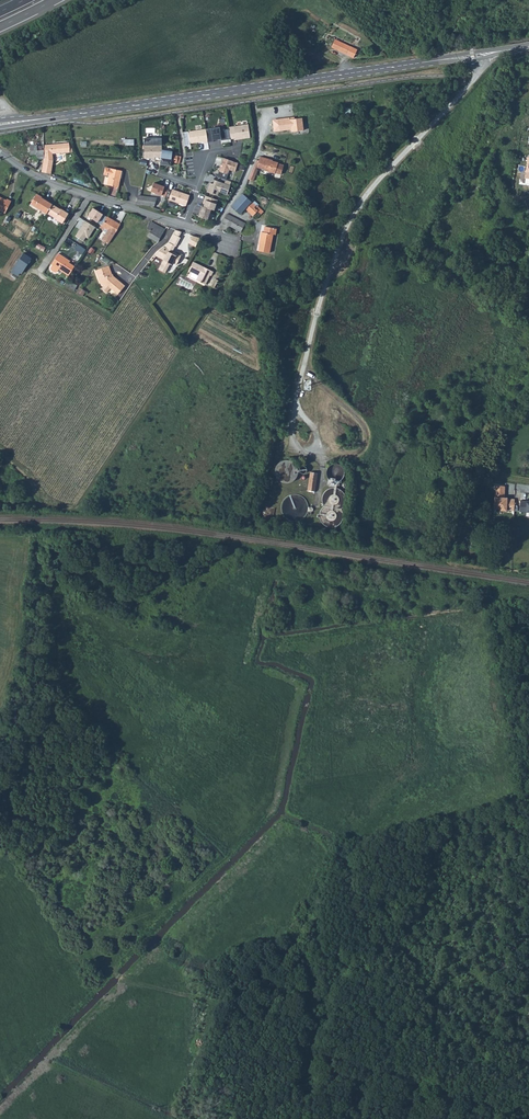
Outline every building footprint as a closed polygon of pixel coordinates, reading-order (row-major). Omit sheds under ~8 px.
[(331,47),(353,57),(357,49),(335,39),(331,47)] [(291,116),(278,118),(280,131),(291,129),(291,131),(303,129),(302,117),(291,118),(291,116)] [(248,123),(229,126),(231,139),(235,138),(235,140),(250,137),(248,123)] [(219,126),(206,128),(207,141),(221,138),(222,140),(226,138),(225,130),(220,131),(219,126)] [(191,145),(190,144),(207,141),(206,128),(182,131),(185,146),(191,145)] [(43,159),(53,161),(54,154),(73,152),(71,146),(69,146),(69,143),(44,145),(44,155),(43,159)] [(145,159),(162,158),(162,163),(172,165),(173,163),(179,164),(180,157),(175,156),(175,151),(164,149),(164,144),(145,145),(145,159)] [(257,167),(265,170),(265,171),(281,175),(283,166),(278,164),(278,163),(272,161),(272,160),(260,156),(257,167)] [(223,157),(219,171),(228,174),(229,170),(235,172),(238,163),(223,157)] [(43,159),(42,172),(51,174),(53,161),(43,159)] [(107,185),(118,187),(122,171),(105,167),(104,174),(109,175),(107,185)] [(91,180),(97,188),(100,186),(94,178),(91,180)] [(209,182),(206,191),(217,196),(218,192),(227,195),(230,185),(214,179),(213,182),(209,182)] [(172,189),(168,199),(186,205),(190,195),(172,189)] [(46,214),(46,213),(52,204),(41,197),(42,197),(37,194),(30,204),(46,214)] [(231,207),(240,215),(245,209),(249,213),(255,206),(243,194),(231,207)] [(207,196),(203,205),(211,208),(214,209),(218,200),(207,196)] [(5,213),(11,201),(7,199),(6,200),(0,197),(0,211),(5,213)] [(46,213),(55,218),(55,219),(62,224),(68,213),(52,204),(46,213)] [(92,220),(97,211),(99,209),(93,205),(86,216),(92,220)] [(198,215),(208,219),(211,208),(203,205),(202,205),(198,215)] [(249,213),(253,216),(257,212),(258,213),(261,210),(257,206),(255,206),(249,213)] [(92,220),(101,226),(107,217),(97,211),(92,220)] [(227,225),(235,230),(234,232),(237,233),(238,231),(240,232),(245,224),(227,213),(222,222),(227,225)] [(100,228),(103,230),(105,228),(109,230),(103,239),(109,242),(113,236),(114,235),(120,224),(107,217),(101,226),(100,228)] [(77,236),(85,241),(87,237),(90,239),(97,228),(86,221),(77,236)] [(150,222),(147,229),(150,231),(147,236),(158,242),(162,235),(165,230),(150,222)] [(258,251),(269,253),(273,235),(275,235),(276,230),(264,227),(263,233),(261,232),(258,245),(259,245),(258,251)] [(168,249),(172,251),(174,246),(181,231),(176,230),(169,241),(164,246),(168,249)] [(192,236),(188,242),(195,246),(198,239),(192,236)] [(66,238),(64,243),(84,252),(86,247),(66,238)] [(33,246),(44,251),(46,248),(35,242),(33,246)] [(181,255),(172,251),(168,249),(164,246),(157,250),(154,255),(163,259),(158,269),(165,273),(170,263),(171,264),(172,262),(176,264),(181,255)] [(11,272),(18,276),(30,257),(23,253),(11,272)] [(64,260),(65,258),(59,254),(51,265),(53,265),(50,269),(56,274),(59,269),(69,276),(75,266),(69,263),(64,260)] [(195,281),(201,284),(205,285),(209,276),(211,277),(213,273),(193,262),(188,270),(198,275),(195,281)] [(109,265),(95,270),(101,285),(102,287),(101,288),(106,292),(110,288),(117,293),(125,285),(113,276),(109,265)] [(275,470),(275,474),(276,478),(280,481),(284,483),(288,483),(293,481),(296,478),(298,474),(297,469),(295,465),(292,462),(287,460),(283,461),(279,463),(276,466),(275,470)] [(326,471),(326,475),(327,478),(329,481),(333,482),(336,482),(340,481),(342,479),(344,476),(344,472),(343,468),(340,466),(336,464),(333,465),(330,466),(327,468),(326,471)] [(306,491),(315,493),(318,473),(309,472),(306,491)] [(505,488),(496,487),(495,510),(502,510),(502,512),(507,513),(507,512),(513,512),(513,500),(505,500),(505,488)] [(323,505),(324,507),(323,507),(320,510),(319,514),(319,518),(321,522),(324,525),(327,527),(332,528),(337,526),(341,522),(343,518),(342,513),(340,509),(343,506),(345,502),(345,498),(343,493),(340,490),(336,488),(331,488),(327,490),(324,493),(322,497),(321,501),(323,505)] [(281,508),(282,513),(285,517),(290,520),(295,521),(300,520),(305,517),(307,512),(308,507),(306,501),(303,497),(298,495),(293,494),(288,496),(284,499),(282,503),(281,508)] [(521,502),(520,513),(528,513),(528,503),(527,503),(527,502),(521,502)]
